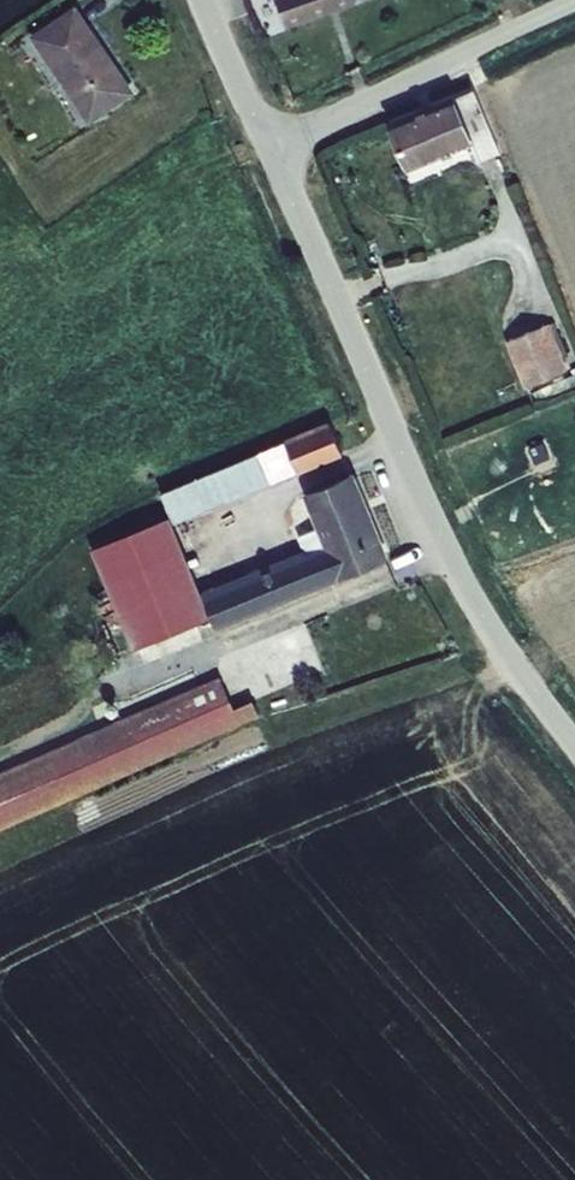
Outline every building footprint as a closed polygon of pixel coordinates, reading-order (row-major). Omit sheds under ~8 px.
[(285,27),(356,3),(355,0),(277,0),(285,27)] [(29,36),(89,124),(135,92),(75,4),(29,36)] [(478,163),(501,154),(474,89),(387,123),(407,171),(470,145),(478,163)] [(555,322),(550,324),(563,356),(568,354),(555,322)] [(506,341),(525,388),(569,371),(563,356),(550,324),(506,341)] [(534,392),(538,402),(574,387),(574,375),(534,392)] [(329,420),(284,439),(285,442),(298,473),(343,455),(329,420)] [(298,473),(285,442),(160,494),(169,519),(172,526),(298,473)] [(543,442),(529,448),(535,465),(550,459),(543,442)] [(216,631),(388,559),(354,473),(303,494),(317,529),(325,548),(308,555),(306,549),(302,551),(200,593),(211,620),(216,631)] [(91,549),(133,650),(211,620),(200,593),(172,526),(169,519),(91,549)] [(297,537),(302,551),(306,549),(308,555),(325,548),(317,529),(297,537)] [(260,717),(252,701),(234,709),(220,677),(0,773),(0,831),(260,717)]
